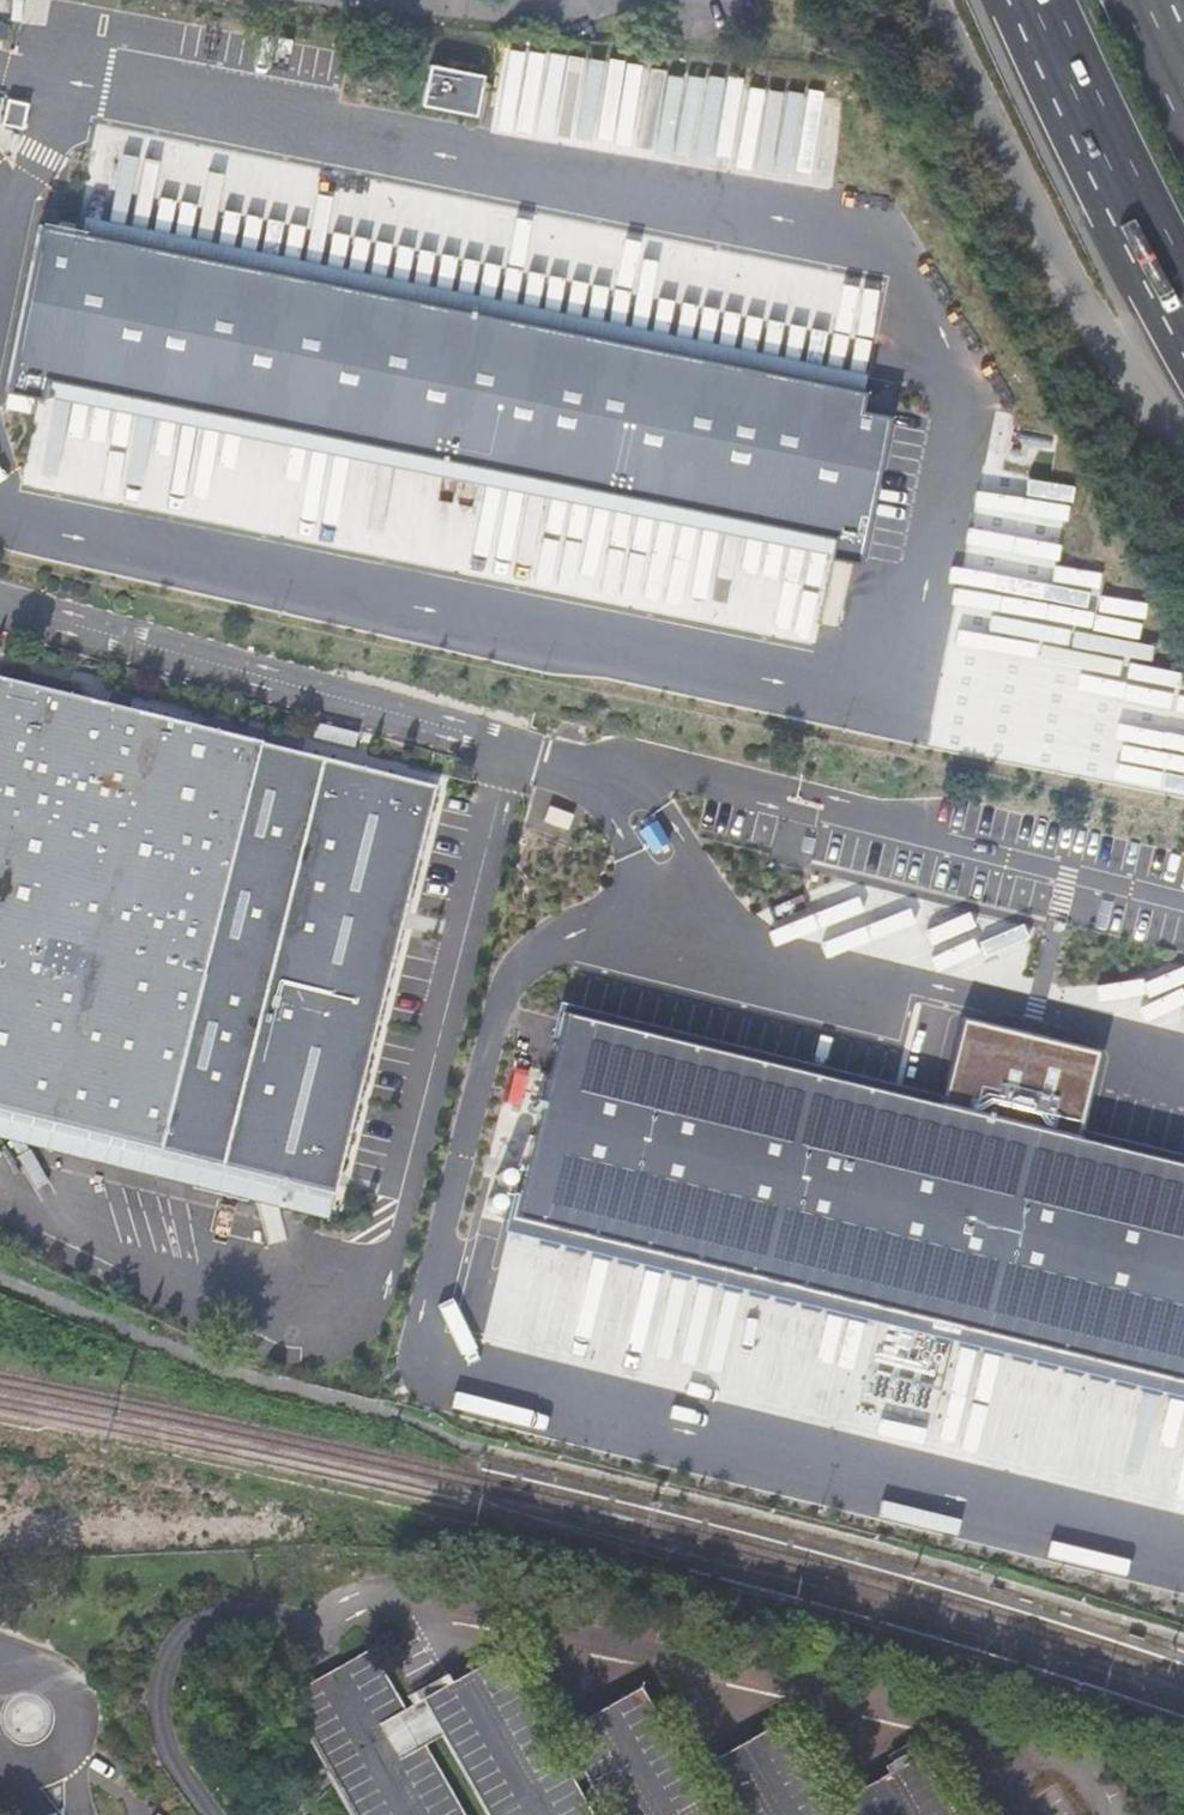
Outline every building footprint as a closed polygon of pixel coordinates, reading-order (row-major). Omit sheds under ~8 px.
[(430,60),(422,102),(477,114),(486,72),(430,60)] [(3,125),(9,97),(0,95),(0,124),(3,125)] [(892,393),(36,232),(3,396),(859,567),(892,393)] [(1183,792),(1183,669),(1139,662),(1148,601),(1106,594),(1109,573),(1063,566),(1076,484),(978,468),(932,751),(1183,792)] [(255,748),(0,694),(0,1125),(164,1158),(255,748)] [(339,1196),(429,786),(255,748),(164,1158),(339,1196)] [(563,1004),(508,1229),(1183,1395),(1183,1151),(1083,1127),(1102,1053),(967,1020),(947,1098),(563,1004)] [(278,1704),(340,1814),(451,1814),(363,1657),(278,1704)] [(492,1664),(413,1708),(472,1814),(576,1814),(492,1664)] [(631,1698),(550,1743),(589,1814),(696,1814),(631,1698)] [(773,1736),(695,1779),(715,1814),(817,1814),(773,1736)] [(915,1769),(834,1814),(835,1814),(941,1814),(915,1769)]
